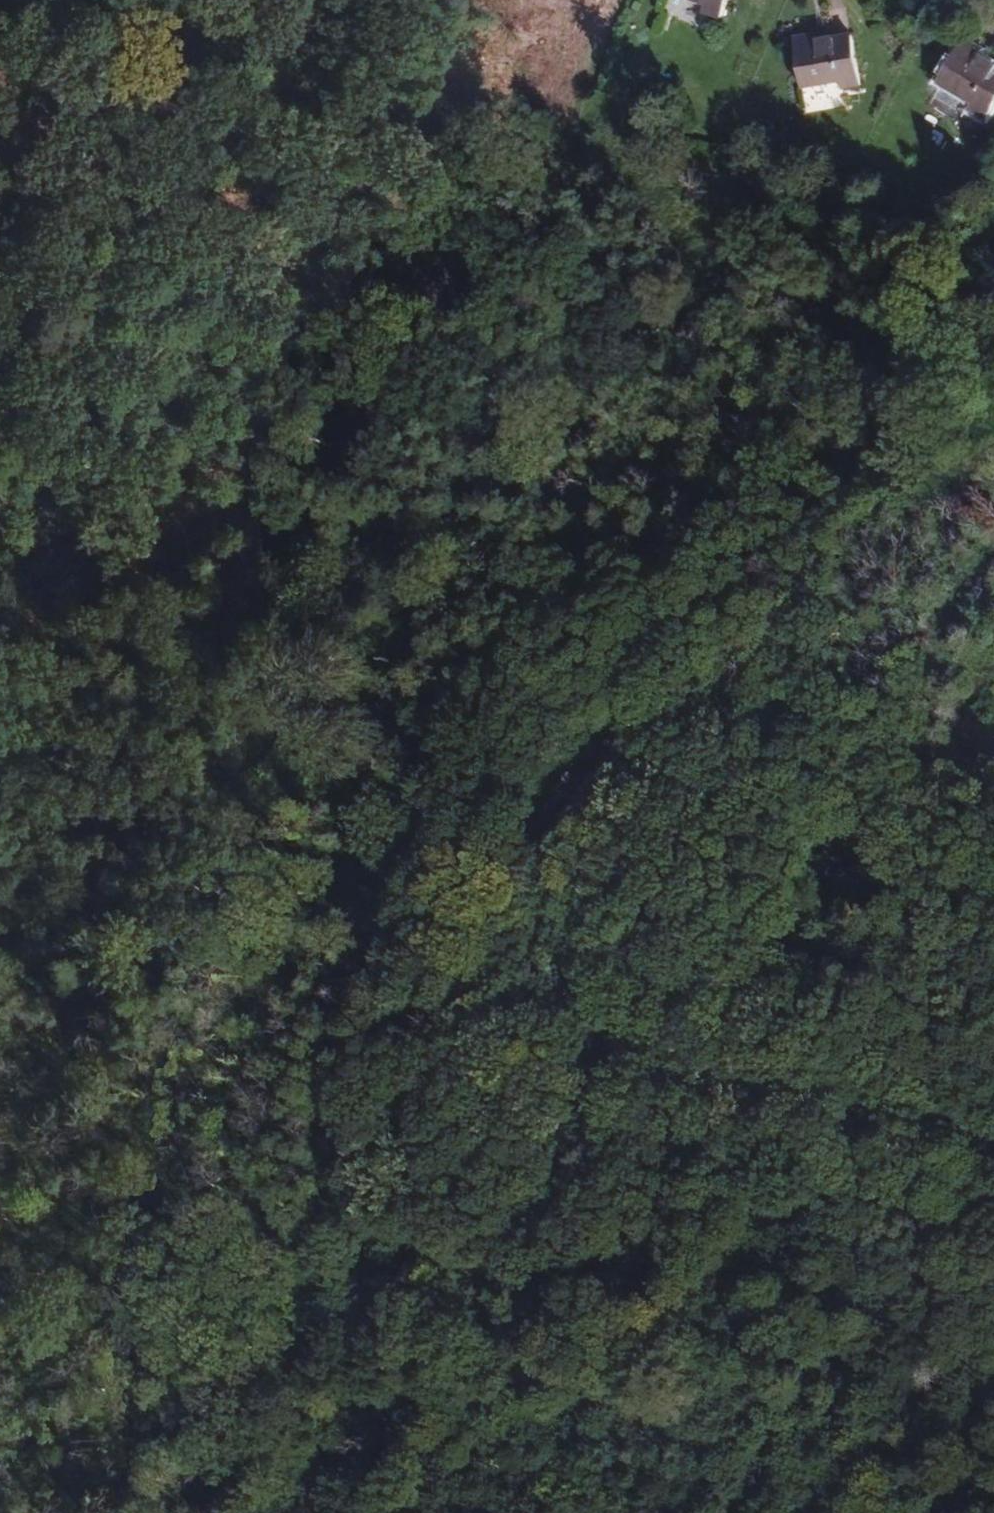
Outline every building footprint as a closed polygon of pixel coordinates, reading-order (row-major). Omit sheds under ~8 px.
[(707,6),(704,13),(723,19),(730,0),(692,0),(707,6)] [(819,42),(818,35),(793,41),(803,88),(840,81),(842,89),(862,85),(853,36),(819,42)] [(965,40),(940,84),(973,104),(969,111),(987,121),(993,109),(993,66),(983,59),(986,52),(965,40)]
